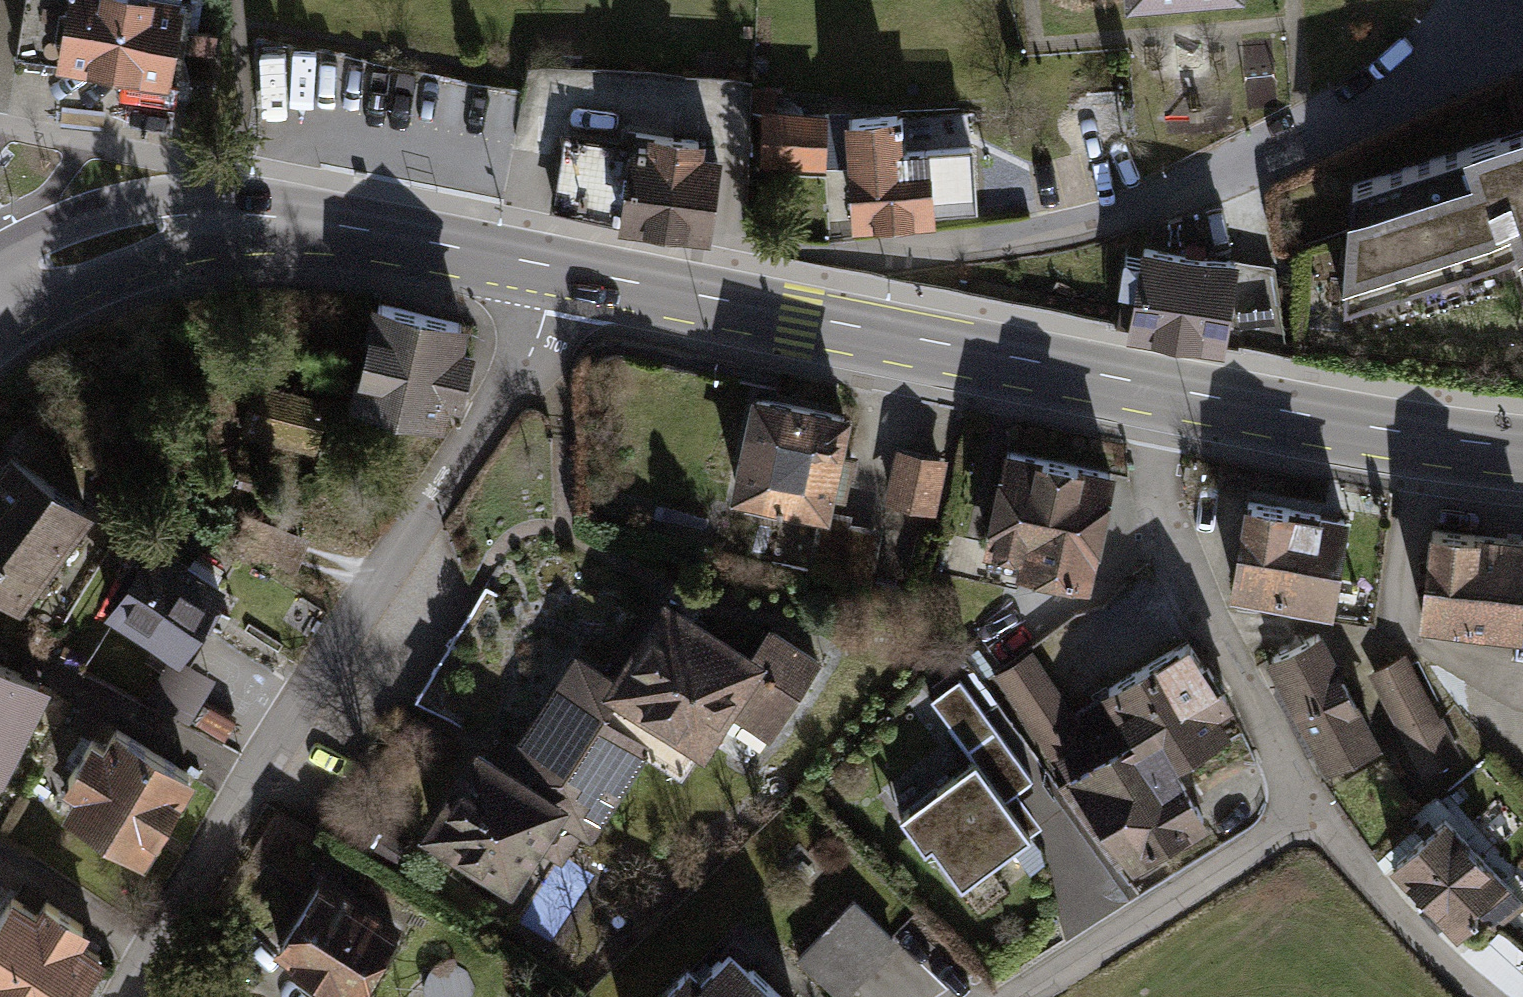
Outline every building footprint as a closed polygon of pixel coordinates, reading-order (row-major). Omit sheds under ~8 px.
[(33,69),(154,86),(167,0),(44,0),(33,69)] [(1130,15),(1245,5),(1244,0),(1129,0),(1130,15)] [(899,119),(840,122),(846,231),(932,226),(931,212),(976,209),(973,150),(901,155),(899,119)] [(1341,177),(1331,309),(1522,255),(1522,126),(1341,177)] [(550,209),(693,233),(708,148),(630,135),(627,149),(562,138),(550,209)] [(813,144),(754,145),(754,189),(814,188),(813,144)] [(1268,267),(1131,244),(1117,331),(1227,350),(1228,339),(1279,348),(1268,267)] [(466,327),(369,304),(342,413),(439,437),(466,327)] [(840,422),(738,402),(718,500),(821,522),(840,422)] [(954,463),(892,452),(883,500),(945,512),(954,463)] [(1114,480),(1003,457),(984,547),(1020,554),(1015,579),(1089,595),(1114,480)] [(0,460),(0,605),(14,615),(83,518),(0,460)] [(1333,514),(1234,501),(1221,601),(1320,613),(1333,514)] [(869,531),(821,522),(813,567),(861,576),(869,531)] [(1420,531),(1407,628),(1504,639),(1503,654),(1522,655),(1522,560),(1522,559),(1522,543),(1420,531)] [(219,589),(142,539),(95,611),(171,661),(187,636),(219,589)] [(477,582),(411,701),(479,738),(545,619),(477,582)] [(658,601),(614,676),(624,682),(596,728),(635,751),(687,783),(725,720),(764,744),(816,656),(760,623),(743,652),(658,601)] [(1310,632),(1255,661),(1317,780),(1372,751),(1310,632)] [(1225,712),(1184,643),(1097,694),(1126,742),(1150,784),(1173,771),(1227,739),(1215,718),(1225,712)] [(471,748),(417,837),(507,891),(550,821),(582,840),(635,751),(596,728),(624,682),(614,676),(569,648),(499,765),(471,748)] [(988,672),(1061,781),(1100,759),(1028,648),(988,672)] [(1452,757),(1394,653),(1357,674),(1414,778),(1452,757)] [(973,767),(896,819),(921,856),(933,848),(957,883),(1021,839),(994,801),(1025,780),(954,678),(925,698),(973,767)] [(0,679),(0,748),(27,692),(0,679)] [(185,783),(87,725),(39,807),(137,864),(185,783)] [(1206,828),(1173,771),(1150,784),(1126,742),(1100,759),(1061,781),(1124,874),(1206,828)] [(1521,908),(1439,822),(1448,814),(1431,797),(1412,815),(1429,832),(1386,872),(1449,937),(1469,919),(1488,939),(1521,908)] [(327,869),(279,950),(358,996),(366,996),(412,919),(327,869)] [(6,902),(0,911),(0,996),(75,996),(98,963),(6,902)] [(844,905),(792,960),(831,996),(840,996),(888,946),(844,905)] [(722,944),(667,996),(774,996),(722,944)]
